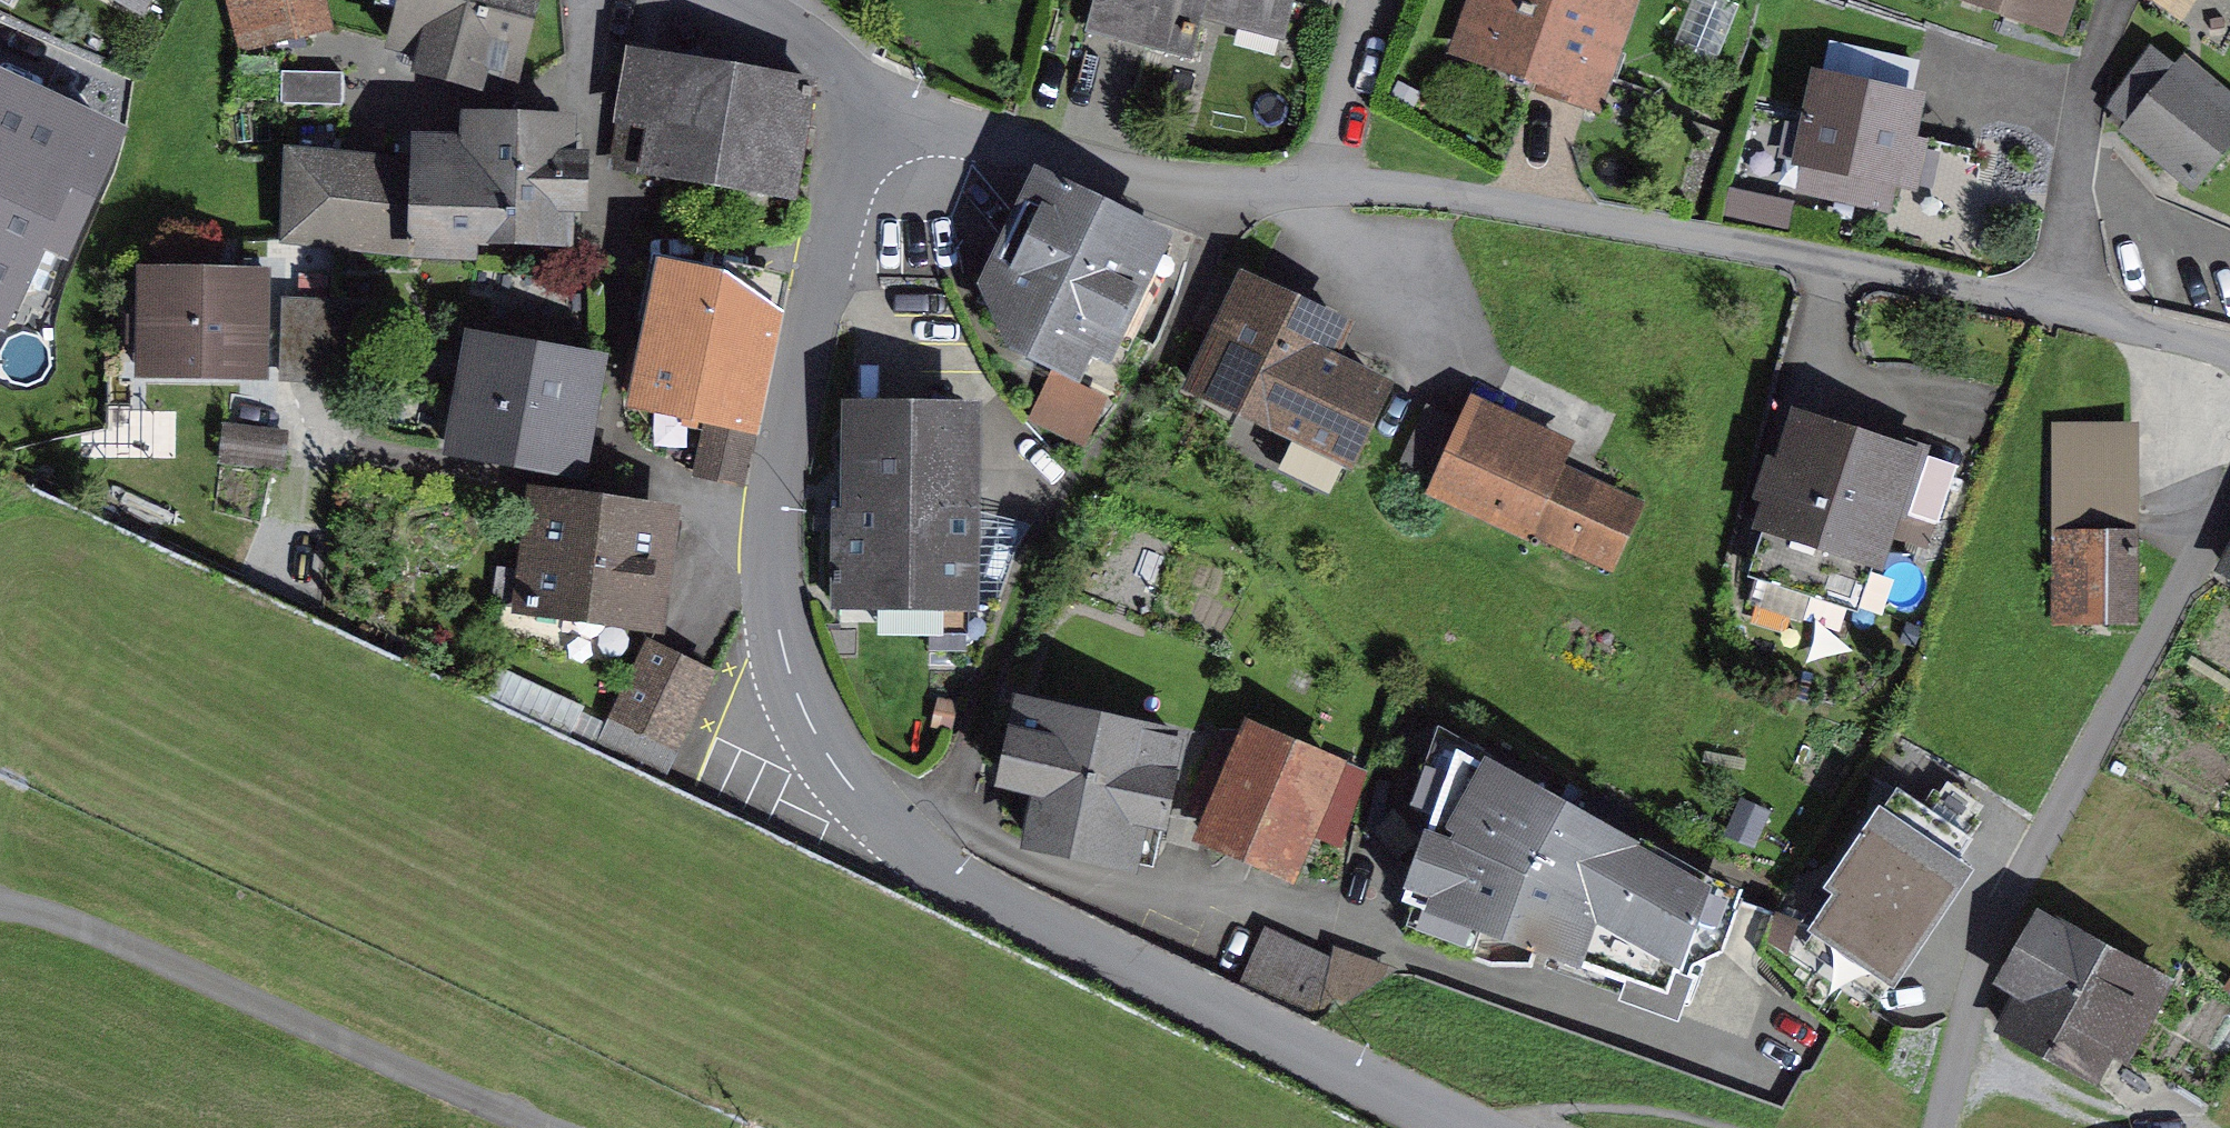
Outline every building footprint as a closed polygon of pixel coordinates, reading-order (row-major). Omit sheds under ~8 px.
[(145,13),(152,0),(120,0),(145,13)] [(238,37),(328,23),(325,0),(232,0),(238,37)] [(382,55),(513,94),(541,0),(399,0),(382,55)] [(1091,1),(1186,30),(1196,0),(1091,0),(1091,1)] [(1442,17),(1596,73),(1623,0),(1449,0),(1442,17)] [(1925,3),(2046,48),(2064,0),(1926,0),(1925,3)] [(794,200),(810,62),(640,42),(624,180),(794,200)] [(2125,133),(2193,191),(2229,148),(2229,104),(2183,64),(2176,68),(2153,50),(2106,105),(2131,126),(2125,133)] [(12,330),(48,254),(68,263),(131,131),(0,69),(0,324),(12,330)] [(342,69),(244,73),(245,84),(283,83),(285,122),(344,120),(342,69)] [(1818,76),(1798,166),(1906,190),(1927,101),(1818,76)] [(584,108),(453,101),(451,149),(276,140),(271,228),(577,244),(584,108)] [(1027,167),(974,281),(1021,350),(1098,390),(1176,244),(1027,167)] [(775,268),(658,245),(626,403),(699,418),(687,477),(756,490),(789,326),(775,268)] [(275,265),(137,261),(134,384),(271,388),(275,265)] [(1346,308),(1241,261),(1179,389),(1346,459),(1390,366),(1330,339),(1346,308)] [(374,297),(294,291),(288,371),(368,377),(374,297)] [(601,361),(459,339),(441,451),(583,474),(601,361)] [(295,409),(189,397),(185,432),(290,444),(295,409)] [(971,414),(832,410),(825,605),(965,609),(971,414)] [(1641,496),(1469,415),(1435,485),(1608,566),(1641,496)] [(1791,417),(1752,537),(1883,579),(1922,459),(1791,417)] [(2140,427),(2051,428),(2054,623),(2142,622),(2140,427)] [(672,513),(529,494),(513,612),(656,631),(672,513)] [(647,647),(611,728),(669,754),(705,673),(647,647)] [(1034,698),(1001,836),(1146,870),(1178,732),(1034,698)] [(1245,723),(1196,835),(1290,876),(1340,764),(1245,723)] [(1419,817),(1393,892),(1455,916),(1457,941),(1576,969),(1593,933),(1673,972),(1720,883),(1479,753),(1442,828),(1419,817)] [(1956,889),(1880,833),(1820,933),(1894,985),(1956,889)] [(2056,924),(2000,1030),(2122,1095),(2179,988),(2056,924)] [(1328,1024),(1347,969),(1265,942),(1246,996),(1328,1024)] [(2123,1127),(2188,1127),(2172,1100),(2123,1127)]
